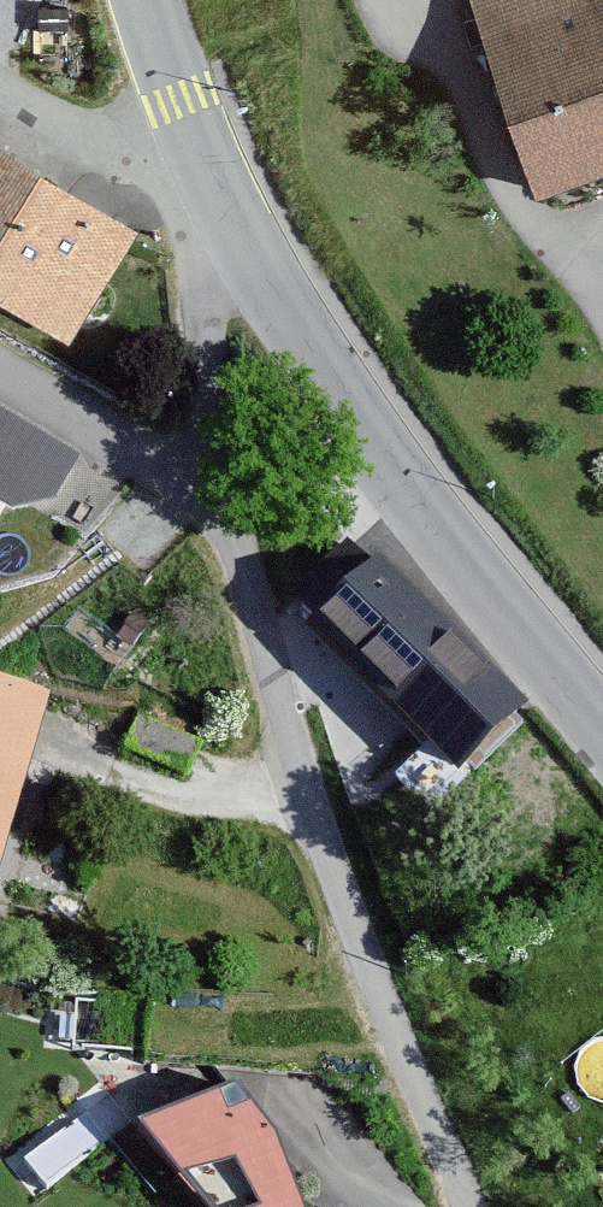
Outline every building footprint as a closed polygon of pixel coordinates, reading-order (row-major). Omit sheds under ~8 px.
[(529,197),(602,176),(602,0),(466,0),(529,197)] [(130,235),(0,154),(0,306),(62,346),(130,235)] [(508,709),(372,568),(296,649),(433,788),(508,709)] [(41,712),(0,698),(0,837),(41,712)] [(274,1156),(217,1092),(121,1134),(178,1200),(182,1206),(294,1206),(274,1156)]
